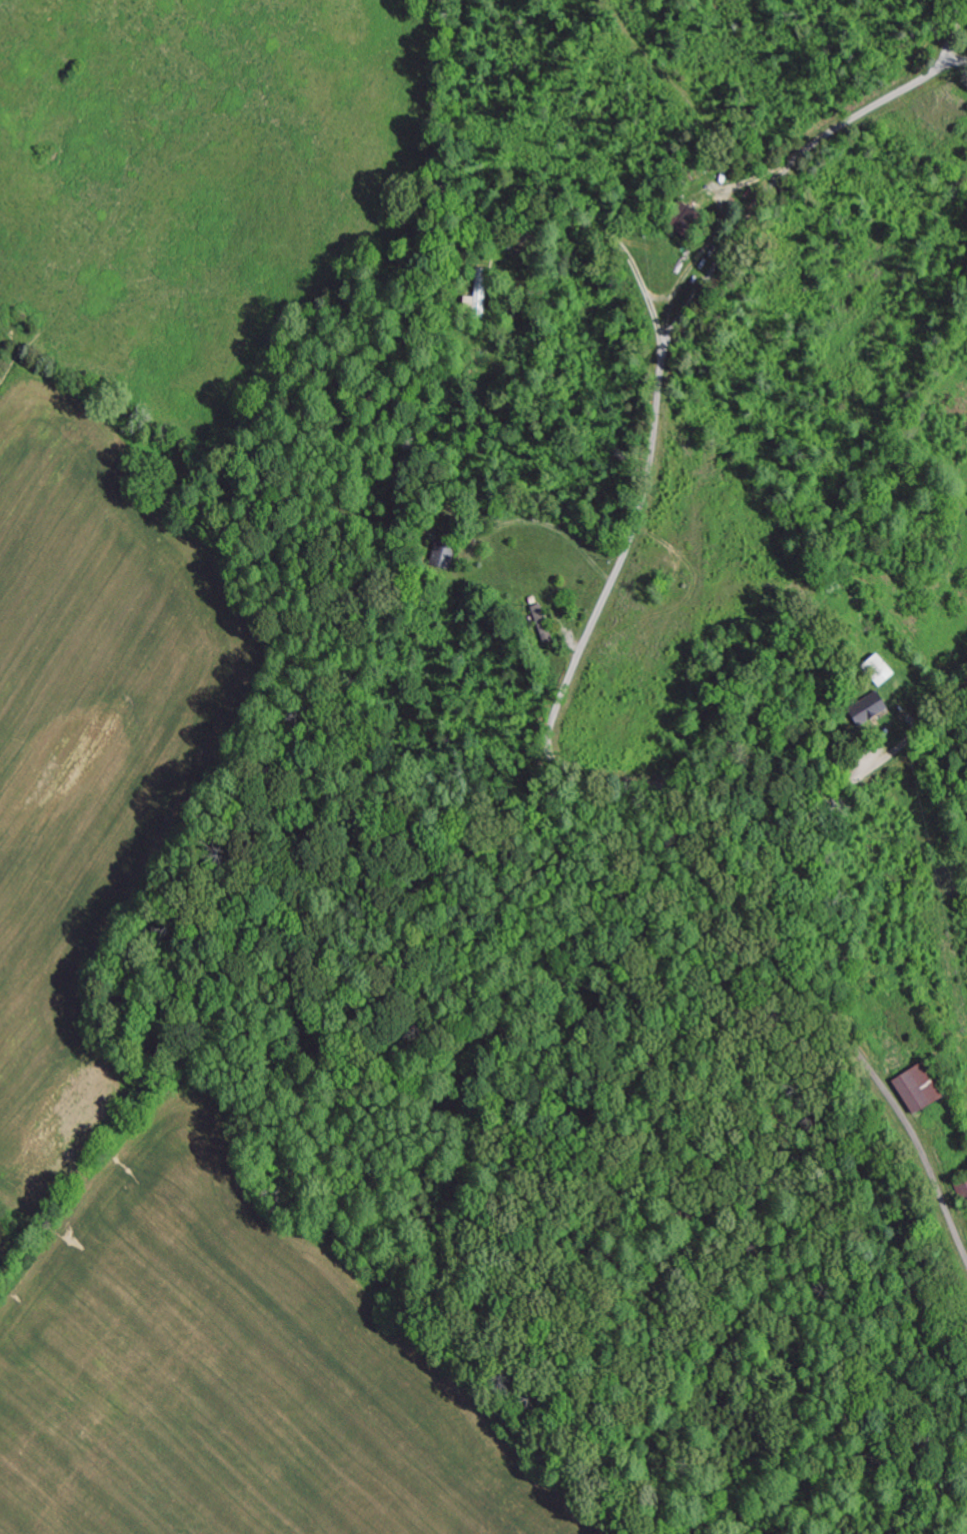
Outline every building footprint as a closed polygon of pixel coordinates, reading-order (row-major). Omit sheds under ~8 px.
[(895,672),(877,652),(862,666),(880,686),(895,672)] [(858,725),(888,708),(878,691),(848,709),(858,725)] [(941,1097),(925,1061),(892,1075),(907,1112),(941,1097)]
